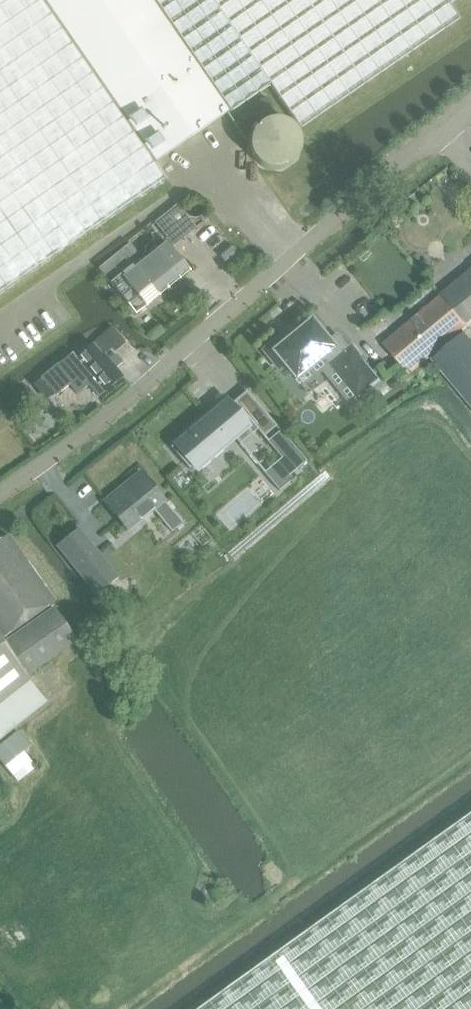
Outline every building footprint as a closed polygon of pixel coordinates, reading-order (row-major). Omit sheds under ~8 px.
[(165,180),(154,164),(41,0),(0,0),(0,294),(165,180)] [(154,164),(229,112),(230,113),(270,85),(211,0),(41,0),(154,164)] [(270,85),(300,129),(459,20),(450,5),(457,0),(211,0),(270,85)] [(174,246),(175,245),(196,228),(178,206),(155,224),(174,246)] [(129,246),(98,271),(128,307),(137,300),(142,306),(186,271),(165,245),(159,250),(152,242),(146,247),(145,253),(139,258),(129,246)] [(384,346),(409,375),(431,357),(470,404),(470,340),(463,330),(467,327),(469,329),(470,328),(470,273),(384,346)] [(284,335),(263,352),(278,370),(284,365),(296,380),(323,358),(356,398),(378,380),(351,348),(347,350),(336,337),(330,342),(311,322),(290,342),(284,335)] [(93,344),(62,369),(57,364),(43,375),(58,394),(70,385),(78,394),(90,385),(99,396),(122,377),(116,369),(123,363),(116,355),(109,361),(105,355),(113,349),(102,336),(93,344)] [(171,448),(190,470),(227,438),(224,435),(228,431),(240,445),(253,434),(252,433),(257,429),(264,438),(277,426),(247,391),(234,403),(251,423),(247,427),(229,406),(216,417),(219,421),(215,424),(208,417),(171,448)] [(281,458),(264,473),(280,492),(292,481),(288,477),(305,461),(280,431),(267,443),(281,458)] [(182,470),(172,479),(181,492),(192,483),(182,470)] [(120,491),(106,503),(130,531),(155,510),(175,533),(187,523),(146,476),(123,495),(120,491)] [(78,528),(56,546),(96,595),(118,578),(78,528)] [(46,705),(25,679),(29,676),(50,661),(77,643),(55,611),(8,645),(3,638),(53,603),(8,538),(0,544),(0,741),(46,705)] [(5,768),(31,747),(19,732),(0,747),(0,762),(5,768)] [(203,1008),(470,1008),(470,816),(203,1008)]
